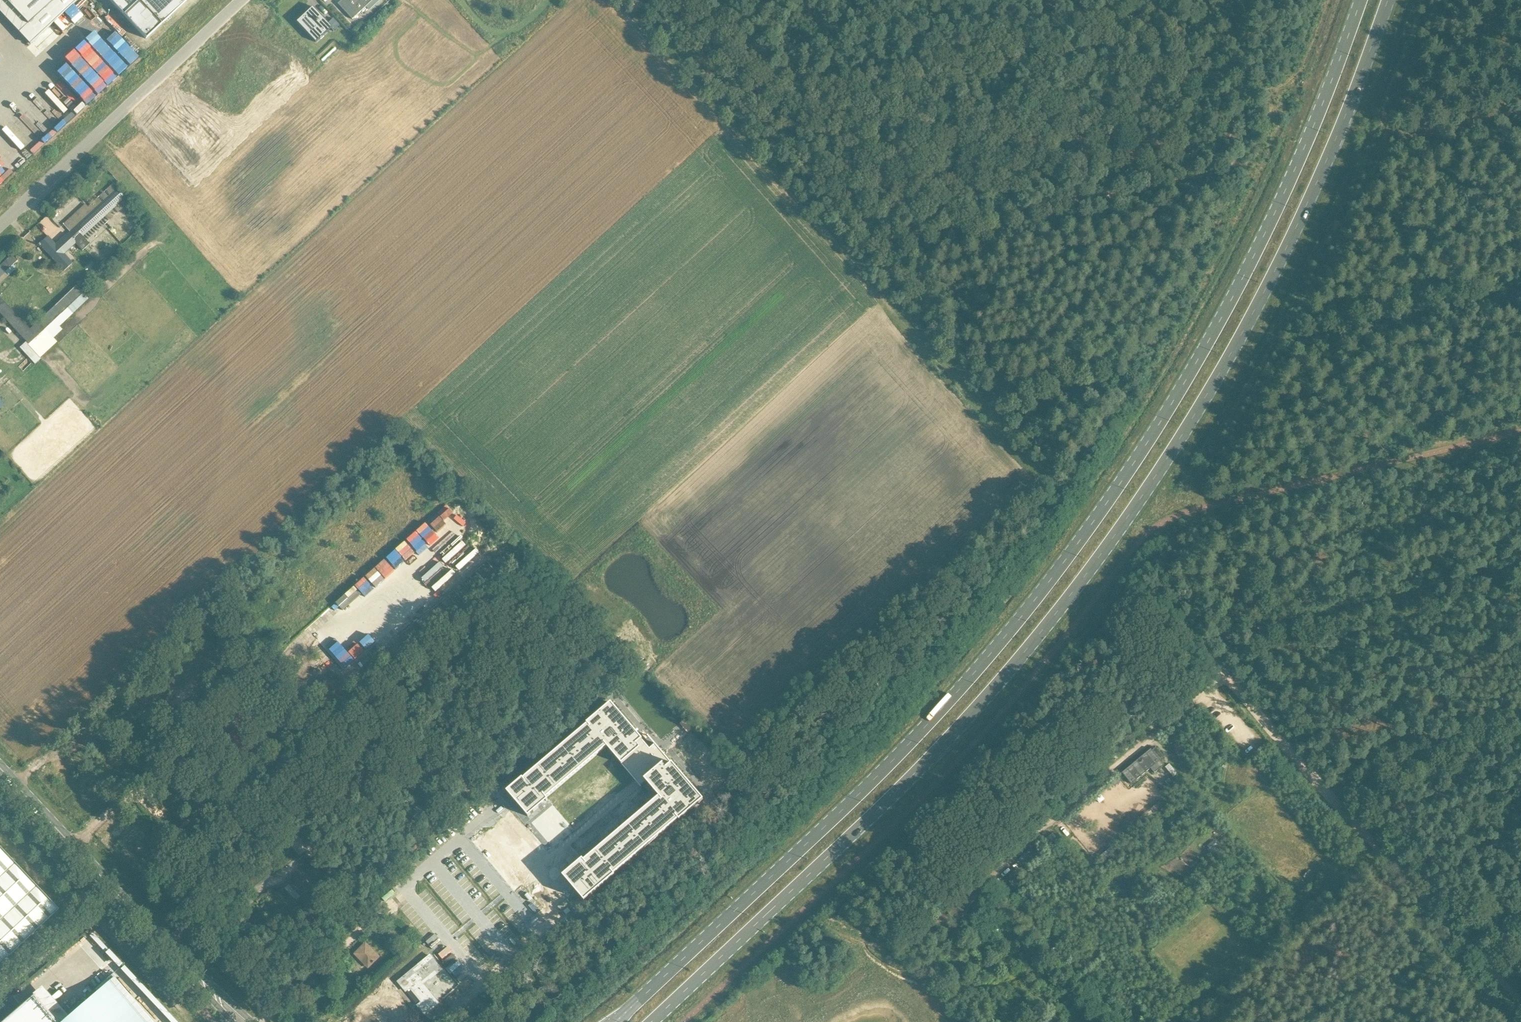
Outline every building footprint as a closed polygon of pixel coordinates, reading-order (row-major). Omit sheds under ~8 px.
[(27,24),(28,25),(28,24),(54,0),(5,0),(27,24)] [(146,39),(187,0),(109,0),(146,39)] [(338,4),(353,19),(373,0),(342,0),(338,4)] [(313,7),(297,22),(317,43),(333,28),(313,7)] [(83,236),(125,198),(117,189),(55,245),(47,236),(38,245),(39,246),(40,245),(64,270),(71,263),(63,254),(76,243),(82,250),(90,243),(83,236)] [(5,272),(13,265),(18,260),(12,254),(0,266),(0,277),(5,272)] [(91,261),(84,267),(88,272),(95,265),(91,261)] [(26,341),(29,344),(84,293),(77,285),(30,328),(0,296),(0,313),(26,341)] [(414,540),(411,536),(402,544),(405,548),(414,540)] [(378,577),(294,652),(302,662),(325,643),(324,642),(373,599),(374,598),(378,601),(377,602),(381,607),(382,606),(382,607),(390,616),(389,616),(392,620),(390,622),(402,636),(399,641),(403,643),(406,638),(404,637),(408,634),(406,633),(410,629),(411,630),(414,628),(413,626),(416,623),(404,609),(405,609),(396,598),(401,594),(398,591),(393,595),(390,592),(399,584),(390,575),(382,582),(378,577)] [(317,689),(325,681),(320,676),(312,684),(317,689)] [(567,688),(564,691),(580,709),(584,707),(567,688)] [(523,778),(507,791),(528,817),(539,808),(537,805),(529,797),(534,793),(541,802),(547,798),(607,747),(635,780),(636,779),(635,779),(640,774),(646,781),(659,797),(584,860),(579,865),(587,874),(582,878),(575,869),(573,867),(563,875),(584,901),(615,875),(614,874),(678,819),(679,820),(703,800),(655,743),(654,743),(655,744),(649,748),(611,703),(587,723),(587,724),(523,779),(523,778)] [(580,709),(567,722),(569,724),(583,712),(580,709)] [(556,711),(553,715),(561,722),(564,718),(556,711)] [(316,722),(307,729),(313,736),(322,729),(316,722)] [(1150,749),(1122,773),(1131,784),(1150,769),(1154,774),(1164,765),(1160,761),(1163,757),(1155,748),(1152,751),(1150,749)] [(245,757),(235,763),(244,777),(254,771),(245,757)] [(419,790),(414,795),(419,800),(424,794),(419,790)] [(435,793),(421,808),(429,816),(443,801),(435,793)] [(29,879),(0,848),(0,962),(1,963),(58,910),(33,883),(29,879)] [(300,874),(290,884),(293,888),(292,888),(293,889),(294,889),(299,894),(309,885),(300,874)] [(313,895),(308,899),(312,903),(316,900),(313,895)] [(378,957),(366,944),(357,952),(370,965),(373,962),(373,963),(375,962),(374,961),(378,957)] [(425,1013),(438,1003),(423,984),(441,969),(430,956),(399,981),(406,991),(407,990),(419,1005),(418,1005),(425,1013)] [(33,994),(1,1021),(57,1021),(33,994)]
